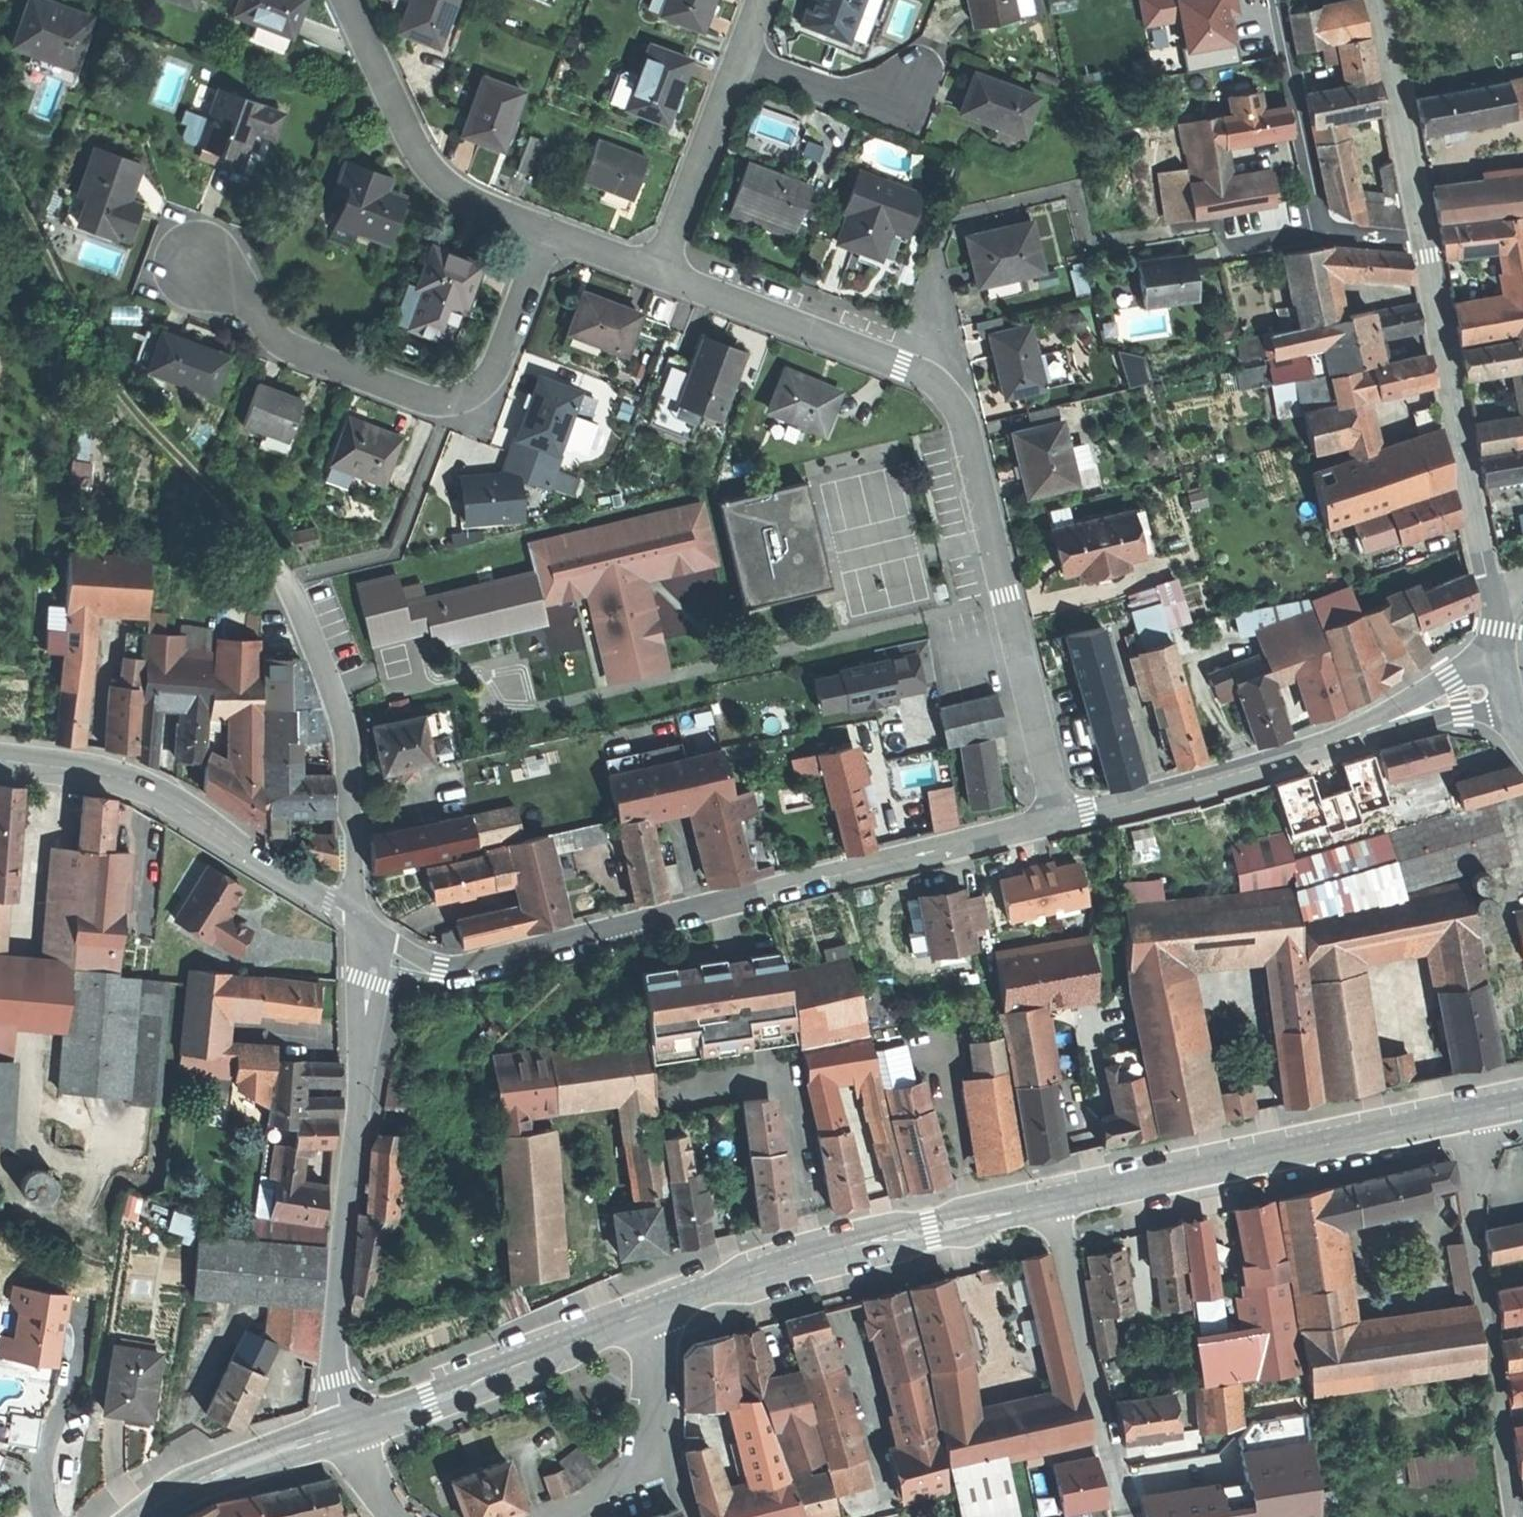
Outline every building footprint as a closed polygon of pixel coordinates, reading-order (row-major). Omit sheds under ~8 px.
[(71,66),(90,16),(57,4),(46,0),(28,0),(11,44),(71,66)] [(289,34),(291,35),(305,0),(239,0),(234,13),(257,22),(289,34)] [(438,49),(459,0),(412,0),(410,4),(412,5),(400,33),(419,41),(438,49)] [(701,29),(712,0),(665,0),(660,13),(701,29)] [(799,22),(827,33),(846,41),(861,0),(807,0),(799,22)] [(846,41),(843,47),(860,54),(882,0),(861,0),(846,41)] [(1016,16),(1013,0),(972,0),(973,4),(977,23),(1016,16)] [(1016,16),(1036,11),(1034,0),(1013,0),(1016,16)] [(1178,20),(1175,0),(1139,0),(1144,26),(1178,20)] [(1178,20),(1184,52),(1232,43),(1231,41),(1227,16),(1224,0),(1175,0),(1178,20)] [(1227,16),(1239,14),(1237,0),(1224,0),(1227,16)] [(1339,39),(1367,33),(1360,0),(1321,9),(1327,42),(1339,39)] [(1323,46),(1328,45),(1327,42),(1321,9),(1321,7),(1288,13),(1296,53),(1323,46)] [(283,50),(289,34),(257,22),(251,38),(283,50)] [(827,33),(799,22),(795,30),(824,41),(827,33)] [(842,48),(843,47),(846,41),(827,33),(824,41),(842,48)] [(1373,79),(1375,79),(1371,58),(1367,35),(1340,42),(1343,60),(1348,84),(1373,79)] [(1327,42),(1328,45),(1323,46),(1326,64),(1343,60),(1340,42),(1339,39),(1327,42)] [(1236,40),(1231,41),(1232,43),(1184,52),(1188,71),(1240,62),(1236,40)] [(637,75),(624,107),(666,123),(677,92),(690,59),(648,43),(637,75)] [(608,101),(624,107),(637,75),(624,70),(619,72),(608,101)] [(967,93),(960,111),(1022,136),(1038,96),(976,72),(967,93)] [(1508,81),(1514,116),(1522,115),(1522,78),(1508,81)] [(481,144),(501,151),(522,93),(483,79),(462,137),(481,144)] [(1377,97),(1373,79),(1348,84),(1305,94),(1308,108),(1311,123),(1340,117),(1379,109),(1377,97)] [(1424,134),(1514,116),(1508,81),(1417,98),(1420,116),(1424,134)] [(223,155),(239,161),(251,129),(272,137),(281,114),(260,106),(261,103),(219,87),(209,116),(198,144),(198,145),(223,155)] [(1232,115),(1263,110),(1260,91),(1229,96),(1232,115)] [(1224,143),(1292,130),(1289,117),(1287,106),(1263,110),(1232,115),(1220,117),(1224,143)] [(190,141),(198,144),(209,116),(185,107),(180,120),(188,123),(182,138),(190,141)] [(1229,183),(1224,143),(1220,117),(1220,115),(1192,120),(1192,122),(1181,124),(1189,164),(1191,174),(1187,175),(1188,182),(1201,180),(1202,187),(1229,183)] [(1344,137),(1340,117),(1311,123),(1315,143),(1344,137)] [(528,134),(515,169),(531,175),(544,140),(528,134)] [(1358,200),(1344,137),(1315,143),(1329,207),(1355,223),(1362,224),(1358,200)] [(606,189),(632,199),(647,159),(596,139),(581,180),(606,189)] [(87,194),(77,221),(113,235),(114,232),(126,236),(132,220),(139,202),(127,198),(140,164),(95,147),(79,191),(87,194)] [(346,202),(338,224),(354,231),(384,242),(402,196),(385,190),(388,182),(370,175),(372,171),(357,165),(343,160),(332,189),(344,194),(341,200),(346,202)] [(747,162),(732,203),(759,213),(794,226),(810,186),(747,162)] [(1387,202),(1399,203),(1391,162),(1380,166),(1387,202)] [(1191,174),(1189,164),(1161,169),(1169,221),(1194,217),(1188,182),(1187,175),(1191,174)] [(1434,195),(1522,186),(1522,167),(1481,172),(1482,180),(1433,186),(1434,195)] [(850,212),(838,241),(858,248),(880,257),(891,228),(906,234),(921,194),(860,171),(845,210),(850,212)] [(1269,176),(1229,183),(1202,187),(1206,215),(1274,204),(1269,176)] [(1202,187),(1201,180),(1188,182),(1194,217),(1206,215),(1202,187)] [(1434,195),(1439,223),(1493,217),(1522,214),(1522,186),(1434,195)] [(1362,224),(1404,228),(1399,203),(1387,202),(1358,200),(1362,224)] [(1522,292),(1522,214),(1493,217),(1493,220),(1497,249),(1499,249),(1505,284),(1495,286),(1497,296),(1522,292)] [(1439,226),(1444,254),(1497,249),(1493,220),(1439,226)] [(349,246),(354,231),(338,224),(332,222),(326,238),(349,246)] [(978,285),(984,283),(1018,275),(1041,270),(1030,223),(967,238),(973,265),(978,285)] [(470,311),(480,285),(473,282),(479,265),(480,262),(432,244),(416,286),(408,283),(393,321),(457,345),(470,311)] [(1323,245),(1327,268),(1349,265),(1348,275),(1361,276),(1363,248),(1327,244),(1323,245)] [(1318,322),(1337,318),(1327,268),(1323,245),(1284,253),(1299,326),(1318,322)] [(1361,276),(1413,281),(1411,266),(1408,253),(1363,248),(1361,276)] [(1137,262),(1143,305),(1197,298),(1194,275),(1191,254),(1137,262)] [(473,282),(480,285),(486,267),(479,265),(473,282)] [(1018,275),(984,283),(988,300),(1022,292),(1018,275)] [(583,290),(568,331),(625,353),(640,312),(609,300),(583,290)] [(1460,345),(1522,334),(1522,292),(1497,296),(1453,303),(1456,324),(1460,345)] [(1346,317),(1356,366),(1380,361),(1378,352),(1375,338),(1421,328),(1419,315),(1416,303),(1346,317)] [(989,334),(1003,331),(1000,317),(975,323),(979,336),(989,334)] [(1330,372),(1356,366),(1346,317),(1320,323),(1330,372)] [(1322,345),(1318,322),(1299,326),(1262,334),(1267,357),(1322,345)] [(997,367),(1004,396),(1055,383),(1051,364),(1038,367),(1028,325),(1003,331),(989,334),(997,367)] [(191,343),(161,332),(147,369),(213,394),(227,356),(191,343)] [(1241,361),(1267,357),(1262,334),(1236,338),(1241,361)] [(1522,385),(1522,335),(1513,337),(1518,367),(1514,368),(1517,386),(1522,385)] [(692,362),(677,400),(699,408),(718,416),(743,352),(721,343),(703,336),(692,362)] [(1463,361),(1466,377),(1514,368),(1518,367),(1513,337),(1460,346),(1463,361)] [(1296,380),(1328,373),(1323,348),(1266,359),(1267,364),(1271,384),(1296,380)] [(1377,394),(1431,382),(1426,353),(1370,365),(1377,394)] [(677,400),(692,362),(674,355),(648,421),(687,436),(699,408),(677,400)] [(1240,390),(1271,384),(1267,364),(1236,370),(1240,390)] [(1357,368),(1364,397),(1377,394),(1370,365),(1357,368)] [(1346,442),(1350,458),(1376,450),(1364,397),(1357,368),(1330,374),(1337,404),(1346,442)] [(788,370),(771,409),(822,431),(839,392),(815,381),(788,370)] [(1296,380),(1302,412),(1337,404),(1330,374),(1296,380)] [(526,408),(516,437),(555,452),(556,451),(559,442),(569,414),(571,410),(578,391),(538,376),(526,408)] [(1302,412),(1296,380),(1271,384),(1278,417),(1302,412)] [(241,424),(287,441),(301,400),(277,391),(256,384),(241,424)] [(594,397),(578,391),(571,410),(587,416),(594,397)] [(1312,451),(1346,442),(1337,404),(1302,412),(1312,451)] [(1033,429),(1060,422),(1056,405),(1029,412),(1033,429)] [(1411,411),(1418,437),(1440,429),(1438,418),(1435,406),(1411,411)] [(569,414),(559,442),(584,452),(595,423),(569,414)] [(384,485),(401,437),(374,427),(347,417),(329,464),(384,485)] [(1062,421),(1060,422),(1033,429),(1014,433),(1022,466),(1028,494),(1077,483),(1073,468),(1083,465),(1079,448),(1069,450),(1062,421)] [(1522,444),(1522,421),(1476,430),(1480,452),(1522,444)] [(1449,486),(1440,429),(1418,437),(1310,472),(1325,527),(1449,486)] [(516,437),(510,452),(509,451),(502,473),(517,471),(517,473),(547,485),(559,452),(556,451),(555,452),(516,437)] [(1522,476),(1522,449),(1480,455),(1482,469),(1484,481),(1499,479),(1517,476),(1522,476)] [(517,471),(502,473),(484,474),(461,477),(466,522),(521,516),(517,473),(517,471)] [(1517,476),(1499,479),(1499,485),(1518,483),(1517,476)] [(807,481),(720,501),(721,504),(722,503),(746,604),(745,604),(745,607),(832,586),(826,559),(828,558),(826,550),(824,551),(816,516),(818,516),(816,507),(814,508),(807,481)] [(1398,539),(1456,520),(1453,505),(1450,491),(1389,510),(1398,538),(1398,539)] [(530,545),(536,571),(543,601),(591,589),(612,679),(666,667),(650,595),(644,596),(642,586),(646,585),(645,577),(715,560),(702,504),(530,545)] [(1143,507),(1114,514),(1125,558),(1154,551),(1143,507)] [(1361,550),(1398,538),(1389,510),(1352,521),(1361,550)] [(1125,558),(1114,514),(1047,531),(1051,548),(1057,546),(1060,560),(1063,573),(1079,569),(1081,577),(1127,567),(1125,558)] [(818,516),(816,516),(824,551),(826,550),(818,516)] [(293,543),(318,537),(316,526),(290,532),(293,543)] [(67,554),(66,605),(68,605),(95,607),(147,609),(149,559),(67,554)] [(423,582),(402,587),(399,573),(359,582),(373,643),(413,633),(411,625),(429,621),(431,629),(436,648),(548,621),(543,601),(536,571),(427,597),(423,582)] [(1402,590),(1414,624),(1414,625),(1474,603),(1471,589),(1468,573),(1429,587),(1429,585),(1427,580),(1402,590)] [(646,585),(642,586),(644,596),(650,595),(645,577),(646,585)] [(1191,622),(1175,577),(1157,583),(1173,628),(1191,622)] [(1311,599),(1321,627),(1358,614),(1348,586),(1311,599)] [(1384,598),(1385,601),(1404,628),(1414,624),(1402,590),(1384,598)] [(1254,629),(1311,608),(1306,598),(1234,612),(1239,632),(1254,629)] [(1321,627),(1345,708),(1423,658),(1404,628),(1385,601),(1358,614),(1321,627)] [(1132,609),(1143,648),(1170,640),(1159,602),(1132,609)] [(46,628),(66,630),(68,605),(66,605),(47,604),(46,628)] [(66,650),(92,652),(95,607),(68,605),(66,630),(65,650),(66,650)] [(1264,652),(1320,633),(1311,608),(1254,629),(1262,653),(1264,652)] [(148,613),(145,655),(208,660),(211,628),(180,625),(179,637),(163,636),(164,614),(148,613)] [(429,621),(411,625),(413,633),(431,629),(429,621)] [(1081,647),(1074,663),(1087,713),(1088,713),(1096,742),(1123,734),(1129,732),(1119,703),(1122,702),(1102,627),(1077,632),(1081,647)] [(66,630),(46,628),(44,648),(65,650),(66,630)] [(1081,647),(1077,632),(1052,637),(1056,651),(1074,663),(1081,647)] [(1330,662),(1320,633),(1264,652),(1274,681),(1301,672),(1328,662),(1330,662)] [(213,674),(211,674),(209,715),(237,714),(260,714),(260,674),(259,674),(260,639),(214,637),(213,674)] [(875,697),(894,694),(923,688),(918,663),(932,660),(929,638),(884,647),(887,660),(877,662),(839,669),(847,708),(876,702),(875,697)] [(1143,650),(1155,691),(1182,682),(1170,640),(1143,648),(1143,650)] [(887,660),(884,647),(874,649),(877,662),(887,660)] [(56,710),(55,719),(58,719),(56,740),(68,741),(80,743),(92,652),(66,650),(59,710),(56,710)] [(1151,705),(1159,703),(1155,691),(1143,650),(1135,652),(1136,655),(1128,657),(1140,697),(1148,695),(1151,705)] [(1239,693),(1270,682),(1274,681),(1264,652),(1262,653),(1229,664),(1235,682),(1239,693)] [(141,704),(144,704),(156,705),(179,707),(206,709),(209,660),(208,660),(145,655),(141,704)] [(262,656),(262,706),(292,706),(319,706),(302,657),(262,656)] [(120,685),(139,687),(141,660),(123,658),(120,685)] [(1344,708),(1328,662),(1301,672),(1313,706),(1319,704),(1323,715),(1344,708)] [(1209,671),(1216,689),(1235,682),(1229,664),(1209,671)] [(1191,760),(1205,756),(1183,682),(1182,682),(1155,691),(1159,703),(1166,727),(1170,743),(1176,765),(1191,760)] [(1219,700),(1239,693),(1235,682),(1216,689),(1219,700)] [(1272,739),(1288,733),(1270,682),(1239,693),(1256,744),(1272,739)] [(120,685),(115,749),(137,751),(140,704),(142,687),(139,687),(120,685)] [(945,745),(1004,731),(995,693),(940,707),(945,745)] [(875,697),(876,702),(895,698),(894,694),(875,697)] [(144,704),(139,759),(151,765),(156,705),(144,704)] [(262,706),(261,714),(262,739),(292,739),(292,706),(262,706)] [(292,739),(325,738),(321,717),(319,706),(292,706),(292,739)] [(206,709),(179,707),(175,757),(188,758),(201,759),(206,709)] [(436,711),(372,724),(375,739),(378,750),(374,754),(376,763),(380,765),(382,771),(431,761),(424,728),(439,725),(436,711)] [(1079,747),(1096,742),(1088,713),(1087,713),(1072,718),(1079,747)] [(236,775),(259,786),(260,732),(260,714),(237,714),(237,732),(236,775)] [(1163,745),(1170,743),(1166,727),(1158,729),(1163,745)] [(1441,733),(1376,751),(1383,778),(1449,760),(1444,744),(1441,733)] [(1109,788),(1135,780),(1123,734),(1096,742),(1109,788)] [(1001,802),(990,737),(960,742),(971,807),(1001,802)] [(262,739),(262,775),(293,774),(292,739),(262,739)] [(605,759),(609,774),(684,757),(681,742),(605,759)] [(826,790),(858,782),(860,782),(851,745),(817,753),(817,755),(822,772),(826,790)] [(645,815),(704,802),(710,800),(732,795),(731,794),(721,749),(684,757),(609,774),(607,775),(617,821),(645,815)] [(800,777),(822,772),(817,755),(796,760),(800,777)] [(205,759),(203,790),(232,810),(259,827),(259,786),(236,775),(205,759)] [(1455,784),(1462,808),(1522,789),(1522,777),(1521,774),(1519,774),(1513,766),(1455,784)] [(293,774),(262,775),(263,806),(287,805),(296,805),(296,774),(293,774)] [(296,805),(332,804),(332,790),(332,774),(296,774),(296,805)] [(860,848),(872,846),(858,782),(826,790),(830,805),(834,804),(845,852),(860,848)] [(0,785),(0,902),(5,902),(7,902),(15,786),(0,785)] [(953,786),(927,790),(932,830),(959,824),(953,786)] [(750,876),(770,871),(751,789),(731,794),(732,795),(737,817),(750,876)] [(1504,796),(1505,797),(1509,812),(1510,816),(1522,812),(1522,790),(1504,796)] [(95,796),(83,795),(78,847),(80,848),(107,850),(112,797),(95,796)] [(715,822),(737,817),(732,795),(710,800),(715,822)] [(1509,812),(1505,797),(1492,801),(1497,816),(1509,812)] [(709,823),(715,822),(710,800),(704,802),(709,823)] [(1386,832),(1403,890),(1510,859),(1497,816),(1492,801),(1386,832)] [(263,815),(287,815),(287,805),(263,806),(263,815)] [(475,842),(475,846),(521,836),(515,806),(469,815),(475,842)] [(443,849),(446,848),(475,842),(469,815),(469,814),(440,820),(440,824),(438,824),(443,849)] [(263,835),(287,834),(287,815),(263,815),(263,835)] [(651,898),(663,895),(645,815),(617,821),(626,859),(619,860),(620,868),(627,866),(635,902),(651,898)] [(716,883),(750,876),(737,817),(715,822),(709,823),(703,824),(716,883)] [(550,846),(551,850),(606,837),(602,821),(560,830),(563,843),(550,846)] [(370,839),(371,869),(447,854),(446,848),(443,849),(438,824),(370,839)] [(547,833),(550,846),(563,843),(560,830),(547,833)] [(1292,859),(1298,915),(1405,895),(1403,890),(1386,832),(1292,859)] [(514,882),(519,908),(456,922),(458,932),(461,945),(551,924),(567,921),(551,850),(550,846),(547,833),(482,848),(484,854),(485,854),(493,887),(514,882)] [(1292,889),(1292,891),(1295,891),(1287,834),(1233,845),(1242,895),(1292,889)] [(308,857),(334,868),(334,836),(308,836),(308,857)] [(107,850),(80,848),(75,905),(124,910),(129,852),(107,850)] [(53,852),(44,966),(68,968),(77,854),(53,852)] [(485,854),(484,854),(426,867),(430,885),(433,900),(493,887),(485,854)] [(1052,856),(1036,860),(1047,910),(1087,902),(1079,863),(1063,866),(1054,868),(1052,856)] [(1047,910),(1036,860),(1021,863),(1023,874),(1012,877),(1000,879),(1008,918),(1047,910)] [(225,913),(242,886),(208,865),(175,917),(209,939),(210,937),(235,953),(244,940),(250,929),(225,913)] [(1476,891),(1480,892),(1484,892),(1487,891),(1490,889),(1492,887),(1493,884),(1493,881),(1493,878),(1491,875),(1488,871),(1484,870),(1480,870),(1476,871),(1473,874),(1471,877),(1470,881),(1471,883),(1471,886),(1474,889),(1476,891)] [(1122,882),(1125,907),(1156,903),(1154,879),(1122,882)] [(1467,883),(1428,890),(1438,943),(1430,944),(1435,972),(1481,964),(1471,906),(1467,883)] [(969,928),(988,925),(983,893),(963,896),(962,889),(941,893),(922,896),(927,927),(931,950),(972,943),(969,928)] [(1124,934),(1127,967),(1188,960),(1269,952),(1299,949),(1292,891),(1292,889),(1242,895),(1156,903),(1125,907),(1121,907),(1124,934)] [(1298,915),(1305,968),(1359,958),(1430,944),(1438,943),(1428,890),(1405,895),(1298,915)] [(1484,892),(1480,892),(1478,893),(1475,895),(1472,898),(1471,902),(1471,906),(1472,909),(1474,912),(1477,914),(1481,915),(1485,915),(1487,914),(1490,912),(1492,910),(1493,908),(1494,905),(1493,901),(1492,898),(1489,895),(1487,893),(1484,892)] [(124,910),(75,905),(71,945),(120,950),(124,910)] [(912,953),(931,950),(927,927),(908,930),(912,953)] [(453,947),(461,945),(458,932),(447,935),(445,945),(453,947)] [(1086,939),(995,953),(1003,1009),(1046,1003),(1095,995),(1086,939)] [(788,969),(798,1042),(800,1042),(866,1031),(844,944),(824,949),(828,961),(788,969)] [(118,972),(120,950),(71,945),(69,968),(118,972)] [(750,963),(782,959),(780,949),(748,954),(750,963)] [(1299,949),(1269,952),(1277,1029),(1308,1025),(1299,949)] [(698,971),(725,967),(724,956),(708,958),(697,960),(698,971)] [(1305,968),(1323,1095),(1379,1086),(1359,958),(1305,968)] [(642,979),(647,1012),(645,1013),(647,1027),(649,1026),(654,1062),(794,1041),(782,959),(750,963),(725,967),(698,971),(675,974),(642,979)] [(1127,982),(1157,1130),(1182,1126),(1218,1119),(1188,960),(1127,967),(1127,982)] [(64,1027),(68,970),(68,968),(44,966),(23,964),(0,963),(0,1023),(12,1023),(64,1027)] [(1481,964),(1435,972),(1439,990),(1484,981),(1481,964)] [(641,970),(642,979),(675,974),(673,965),(641,970)] [(229,972),(189,968),(179,1052),(182,1053),(219,1057),(225,1007),(229,972)] [(58,1088),(126,1094),(136,977),(68,970),(64,1027),(58,1088)] [(261,976),(229,972),(225,1007),(257,1011),(261,976)] [(280,978),(261,976),(257,1011),(315,1017),(317,1003),(319,982),(295,980),(294,986),(280,984),(280,978)] [(126,1101),(153,1103),(163,980),(136,977),(126,1094),(126,1101)] [(1484,981),(1439,990),(1453,1067),(1473,1064),(1499,1059),(1484,981)] [(1046,1003),(1003,1009),(1015,1086),(1051,1080),(1042,1017),(1048,1016),(1046,1003)] [(7,1060),(9,1061),(12,1023),(0,1023),(0,1060),(7,1060)] [(1274,1029),(1283,1104),(1302,1100),(1319,1096),(1309,1025),(1308,1025),(1277,1029),(1274,1029)] [(863,1093),(888,1194),(905,1190),(882,1093),(867,1031),(866,1031),(800,1042),(808,1086),(830,1081),(851,1077),(854,1089),(860,1093),(863,1093)] [(970,1042),(976,1075),(1006,1069),(1001,1036),(970,1042)] [(618,1096),(653,1092),(647,1040),(627,1042),(497,1058),(500,1109),(537,1106),(618,1096)] [(903,1043),(876,1049),(884,1088),(912,1082),(903,1043)] [(1100,1122),(1102,1144),(1152,1133),(1135,1047),(1107,1052),(1118,1112),(1114,1118),(1100,1122)] [(233,1079),(244,1080),(239,1089),(266,1105),(274,1054),(257,1053),(235,1051),(235,1058),(233,1077),(233,1079)] [(180,1071),(233,1077),(235,1058),(219,1057),(182,1053),(180,1071)] [(1381,1085),(1415,1079),(1411,1056),(1377,1063),(1381,1085)] [(299,1082),(300,1059),(275,1058),(267,1122),(291,1125),(292,1114),(334,1113),(338,1114),(340,1098),(300,1099),(300,1082),(299,1082)] [(340,1072),(341,1061),(300,1059),(299,1082),(300,1082),(340,1084),(340,1072)] [(1006,1069),(976,1075),(962,1077),(976,1170),(1018,1162),(1006,1069)] [(891,1118),(929,1110),(922,1080),(912,1082),(884,1088),(891,1118)] [(1051,1080),(1015,1086),(1026,1160),(1046,1155),(1062,1151),(1051,1080)] [(805,1086),(817,1134),(817,1133),(843,1128),(830,1081),(808,1086),(805,1086)] [(1218,1095),(1222,1117),(1255,1110),(1250,1088),(1218,1095)] [(625,1139),(656,1135),(658,1135),(653,1092),(618,1096),(625,1139)] [(748,1153),(773,1149),(766,1097),(741,1100),(748,1153)] [(500,1109),(502,1131),(539,1128),(537,1106),(500,1109)] [(891,1118),(907,1188),(924,1184),(945,1180),(929,1110),(891,1118)] [(333,1132),(334,1117),(296,1117),(294,1143),(301,1144),(332,1143),(333,1132)] [(539,1128),(502,1131),(515,1278),(552,1274),(549,1248),(539,1128)] [(817,1133),(831,1208),(845,1205),(861,1201),(847,1128),(843,1128),(817,1133)] [(668,1176),(691,1172),(684,1132),(662,1136),(668,1176)] [(402,1133),(378,1134),(373,1146),(369,1187),(366,1212),(395,1215),(402,1133)] [(635,1192),(664,1188),(656,1135),(625,1139),(635,1192)] [(294,1143),(263,1139),(253,1213),(291,1218),(296,1185),(301,1144),(294,1143)] [(750,1168),(758,1226),(774,1222),(788,1219),(779,1148),(773,1149),(748,1153),(750,1168)] [(1452,1160),(1331,1186),(1337,1225),(1430,1204),(1427,1190),(1455,1183),(1452,1160)] [(42,1202),(47,1200),(51,1197),(53,1194),(55,1190),(56,1185),(56,1181),(54,1176),(52,1173),(48,1170),(43,1167),(37,1167),(33,1168),(28,1170),(25,1173),(22,1177),(21,1182),(21,1185),(22,1190),(23,1194),(26,1198),(31,1200),(36,1202),(42,1202)] [(670,1187),(679,1245),(695,1242),(707,1238),(696,1171),(691,1172),(668,1176),(670,1187)] [(326,1210),(328,1192),(296,1185),(291,1218),(291,1219),(325,1225),(326,1219),(326,1210)] [(1331,1186),(1279,1199),(1299,1328),(1351,1320),(1337,1225),(1331,1186)] [(1249,1206),(1235,1209),(1244,1264),(1240,1265),(1243,1283),(1286,1276),(1288,1276),(1281,1231),(1277,1232),(1272,1201),(1254,1205),(1249,1206)] [(642,1250),(663,1247),(656,1205),(613,1212),(620,1254),(642,1250)] [(198,1215),(172,1208),(167,1228),(193,1235),(198,1215)] [(1214,1291),(1203,1215),(1181,1220),(1191,1294),(1214,1291)] [(252,1217),(249,1237),(321,1244),(325,1228),(252,1217)] [(1177,1222),(1150,1229),(1156,1273),(1184,1268),(1177,1222)] [(1485,1230),(1490,1259),(1522,1253),(1522,1231),(1513,1233),(1512,1225),(1485,1230)] [(321,1244),(249,1237),(197,1232),(191,1295),(265,1301),(318,1306),(320,1284),(323,1244),(321,1244)] [(348,1323),(355,1323),(380,1236),(358,1234),(348,1323)] [(1468,1275),(1464,1243),(1449,1246),(1453,1277),(1468,1275)] [(1091,1315),(1110,1312),(1131,1308),(1121,1246),(1105,1249),(1088,1252),(1092,1278),(1085,1279),(1091,1315)] [(564,1247),(549,1248),(552,1274),(567,1273),(564,1247)] [(1079,1384),(1049,1251),(1022,1258),(1032,1300),(1053,1390),(1079,1384)] [(997,1276),(994,1265),(982,1268),(979,1268),(982,1280),(997,1276)] [(1190,1306),(1184,1268),(1156,1273),(1162,1310),(1190,1306)] [(1457,1301),(1472,1299),(1468,1275),(1453,1277),(1457,1301)] [(969,1358),(948,1276),(907,1287),(929,1368),(967,1358),(969,1358)] [(1301,1369),(1286,1276),(1243,1283),(1245,1296),(1237,1297),(1242,1331),(1250,1377),(1301,1369)] [(1497,1287),(1500,1307),(1501,1319),(1522,1316),(1522,1283),(1497,1287)] [(14,1336),(12,1350),(32,1353),(31,1360),(55,1363),(62,1319),(63,1320),(67,1292),(12,1284),(10,1301),(18,1313),(14,1336)] [(864,1298),(885,1379),(920,1369),(923,1368),(901,1288),(882,1293),(864,1298)] [(318,1306),(265,1301),(262,1338),(265,1339),(312,1359),(318,1306)] [(1305,1368),(1308,1389),(1466,1366),(1480,1364),(1481,1364),(1476,1333),(1472,1302),(1351,1320),(1299,1328),(1305,1368)] [(825,1307),(785,1318),(791,1343),(818,1336),(831,1332),(825,1307)] [(1094,1332),(1113,1329),(1110,1312),(1091,1315),(1094,1332)] [(768,1384),(768,1383),(759,1328),(746,1330),(733,1333),(736,1354),(734,1354),(735,1362),(738,1362),(742,1388),(768,1384)] [(265,1339),(262,1338),(244,1329),(205,1412),(220,1419),(237,1427),(262,1372),(252,1368),(265,1339)] [(1097,1350),(1116,1347),(1113,1329),(1094,1332),(1097,1350)] [(1205,1384),(1236,1379),(1250,1377),(1242,1331),(1198,1338),(1205,1384)] [(728,1333),(693,1341),(682,1353),(682,1379),(683,1406),(734,1403),(733,1398),(738,1398),(728,1333)] [(12,1350),(14,1336),(1,1334),(0,1338),(0,1355),(11,1357),(12,1350)] [(818,1336),(791,1343),(801,1372),(828,1465),(853,1457),(818,1336)] [(1501,1342),(1505,1369),(1522,1366),(1522,1341),(1501,1342)] [(159,1353),(114,1346),(104,1411),(124,1414),(149,1418),(159,1353)] [(32,1353),(12,1350),(11,1357),(20,1358),(31,1360),(32,1353)] [(937,1416),(974,1408),(967,1358),(929,1368),(937,1416)] [(1480,1364),(1466,1366),(1467,1376),(1481,1374),(1480,1364)] [(920,1369),(885,1379),(901,1444),(933,1436),(920,1369)] [(1508,1374),(1512,1399),(1522,1397),(1522,1372),(1508,1374)] [(820,1460),(824,1459),(799,1374),(768,1383),(768,1384),(742,1388),(743,1394),(758,1394),(787,1468),(820,1460)] [(1198,1385),(1205,1428),(1205,1431),(1243,1425),(1236,1379),(1205,1384),(1200,1384),(1198,1385)] [(1091,1437),(1079,1384),(1053,1390),(974,1408),(937,1416),(949,1469),(1005,1456),(1091,1437)] [(1198,1385),(1184,1387),(1191,1430),(1205,1428),(1198,1385)] [(1120,1422),(1123,1440),(1178,1433),(1172,1391),(1117,1398),(1120,1422)] [(759,1482),(787,1474),(781,1460),(757,1397),(738,1398),(733,1398),(734,1403),(751,1469),(759,1482)] [(36,1446),(41,1416),(11,1411),(6,1441),(36,1446)] [(1241,1452),(1307,1442),(1313,1441),(1309,1412),(1253,1421),(1238,1432),(1241,1452)] [(1514,1437),(1522,1436),(1522,1423),(1512,1424),(1514,1437)] [(699,1435),(683,1436),(684,1448),(685,1448),(700,1445),(699,1435)] [(901,1498),(946,1487),(933,1436),(901,1444),(888,1447),(901,1498)] [(1519,1474),(1522,1474),(1522,1436),(1514,1437),(1517,1457),(1519,1474)] [(1254,1516),(1318,1516),(1307,1442),(1241,1452),(1245,1479),(1248,1478),(1254,1516)] [(563,1468),(570,1489),(599,1468),(579,1443),(559,1458),(563,1468)] [(700,1445),(685,1448),(700,1516),(732,1516),(725,1490),(707,1443),(700,1445)] [(1468,1448),(1406,1457),(1410,1482),(1472,1473),(1468,1448)] [(853,1457),(828,1465),(826,1465),(833,1488),(869,1478),(862,1455),(853,1457)] [(1093,1455),(1049,1464),(1059,1513),(1103,1505),(1093,1455)] [(1005,1456),(949,1469),(960,1516),(1019,1516),(1005,1456)] [(523,1506),(505,1458),(477,1468),(449,1478),(464,1516),(493,1516),(523,1506)] [(1131,1468),(1136,1485),(1157,1483),(1155,1465),(1150,1463),(1131,1468)] [(552,1496),(570,1489),(563,1468),(544,1474),(552,1496)] [(837,1510),(824,1472),(805,1477),(802,1469),(789,1473),(805,1516),(807,1516),(837,1510)] [(787,1474),(759,1482),(725,1490),(732,1516),(803,1516),(787,1474)] [(255,1493),(261,1516),(335,1516),(338,1516),(330,1477),(255,1493)] [(1146,1516),(1254,1516),(1248,1478),(1245,1479),(1139,1495),(1146,1516)] [(233,1499),(237,1516),(261,1516),(255,1493),(233,1499)] [(212,1504),(215,1516),(237,1516),(233,1499),(217,1502),(212,1504)] [(212,1504),(190,1513),(185,1516),(215,1516),(212,1504)] [(677,1507),(670,1509),(648,1516),(645,1516),(679,1516),(677,1507)]
